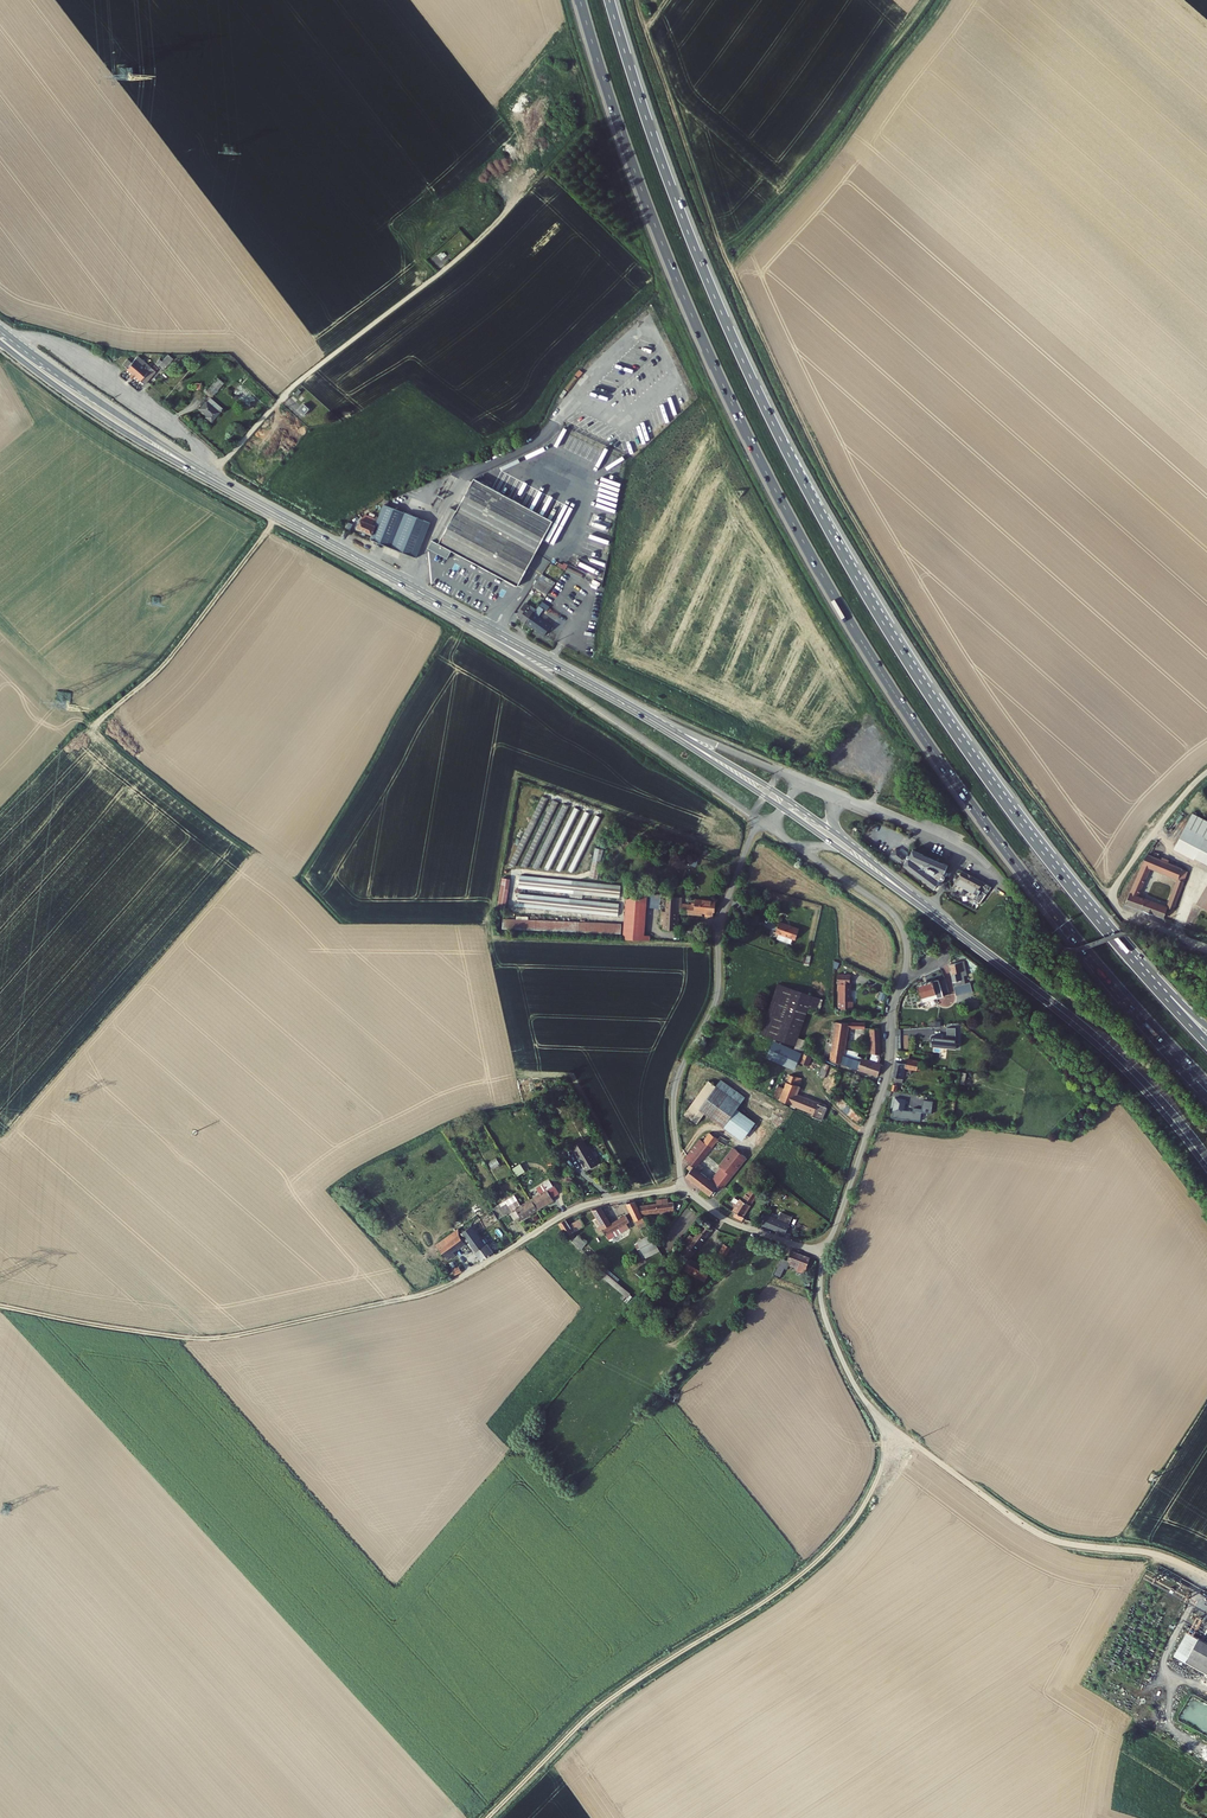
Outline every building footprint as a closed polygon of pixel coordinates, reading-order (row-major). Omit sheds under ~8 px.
[(135,355),(124,368),(130,373),(132,376),(134,377),(142,384),(152,372),(135,355)] [(160,355),(151,366),(163,376),(173,365),(162,355),(160,355)] [(222,382),(216,377),(204,391),(210,396),(222,382)] [(207,397),(198,408),(206,415),(205,417),(210,421),(217,411),(220,407),(207,397)] [(304,401),(298,408),(304,413),(310,407),(304,401)] [(541,448),(522,456),(524,460),(542,452),(541,448)] [(599,466),(604,456),(601,455),(596,465),(599,466)] [(447,559),(451,550),(455,552),(476,565),(493,574),(508,583),(516,587),(553,523),(473,479),(456,510),(450,506),(427,547),(437,553),(447,559)] [(370,538),(368,543),(409,559),(423,526),(382,510),(373,530),(370,538)] [(361,517),(354,532),(370,538),(373,530),(370,528),(371,526),(366,524),(367,520),(361,517)] [(608,531),(612,520),(603,517),(600,525),(595,523),(595,521),(593,521),(592,526),(608,531)] [(573,565),(569,570),(586,580),(589,575),(573,565)] [(538,572),(530,583),(533,585),(537,579),(551,587),(554,583),(538,572)] [(551,587),(537,579),(533,585),(547,594),(551,587)] [(532,629),(530,631),(543,637),(549,629),(551,630),(553,627),(540,618),(548,606),(541,601),(536,608),(528,619),(535,624),(532,629)] [(520,616),(517,619),(525,624),(528,619),(536,608),(529,604),(528,606),(525,603),(517,614),(520,616)] [(535,624),(528,619),(525,624),(532,629),(535,624)] [(536,794),(531,792),(507,869),(511,871),(536,794)] [(547,798),(541,796),(517,870),(523,872),(547,798)] [(568,806),(562,803),(533,868),(539,870),(568,806)] [(1206,841),(1206,822),(1193,814),(1185,829),(1206,841)] [(1185,829),(1181,837),(1206,852),(1206,841),(1185,829)] [(1181,837),(1174,848),(1206,865),(1206,852),(1181,837)] [(1159,842),(1157,841),(1147,853),(1127,904),(1165,918),(1170,906),(1167,905),(1140,895),(1151,867),(1179,878),(1183,868),(1170,863),(1164,860),(1153,855),(1159,842)] [(1169,849),(1159,842),(1153,855),(1164,860),(1169,849)] [(597,880),(603,850),(595,848),(589,878),(597,880)] [(889,855),(921,879),(931,859),(911,850),(909,856),(907,855),(906,856),(905,856),(905,857),(905,858),(905,859),(906,860),(905,861),(901,858),(903,855),(894,848),(889,855)] [(1186,861),(1173,856),(1170,863),(1183,868),(1186,861)] [(941,875),(946,866),(931,859),(921,879),(930,886),(932,887),(939,879),(940,880),(941,880),(942,879),(943,878),(943,877),(942,875),(941,875)] [(991,887),(962,870),(957,878),(959,880),(954,889),(979,903),(985,895),(991,887)] [(526,878),(522,876),(522,877),(508,902),(512,905),(526,878)] [(502,878),(497,908),(505,909),(510,879),(502,878)] [(540,879),(536,878),(521,903),(525,906),(540,879)] [(1187,881),(1179,878),(1167,905),(1170,906),(1175,909),(1184,886),(1187,881)] [(552,881),(548,879),(534,905),(538,907),(552,881)] [(564,883),(560,880),(546,906),(550,908),(564,883)] [(577,884),(573,882),(559,908),(563,910),(577,884)] [(576,911),(589,885),(586,883),(573,909),(576,911)] [(589,913),(602,887),(598,885),(585,911),(589,913)] [(646,895),(625,893),(623,940),(644,941),(644,940),(644,935),(645,906),(646,895)] [(646,895),(645,906),(665,907),(665,913),(660,913),(659,930),(672,931),(674,907),(679,908),(680,898),(646,895)] [(712,911),(713,901),(694,900),(692,899),(692,903),(689,903),(688,903),(688,904),(680,904),(679,908),(682,908),(682,913),(689,913),(689,910),(705,912),(705,915),(710,915),(710,911),(712,911)] [(501,930),(620,938),(621,927),(502,919),(501,930)] [(796,937),(799,925),(779,920),(775,931),(779,932),(777,937),(789,940),(790,935),(793,936),(796,937)] [(809,965),(811,956),(804,955),(802,963),(809,965)] [(959,962),(948,964),(952,980),(960,978),(959,973),(962,972),(959,962)] [(849,1001),(849,978),(838,978),(837,983),(839,983),(838,1009),(853,1011),(853,1003),(848,1003),(848,1001),(849,1001)] [(961,985),(960,978),(952,980),(954,987),(961,985)] [(942,996),(937,980),(917,985),(922,1002),(942,996)] [(961,985),(954,987),(955,993),(966,990),(965,984),(961,985)] [(774,1038),(788,995),(773,990),(758,1033),(774,1038)] [(788,995),(774,1038),(795,1045),(798,1036),(805,1016),(808,1008),(810,1002),(788,995)] [(810,1002),(808,1008),(805,1016),(812,1018),(815,1009),(816,1005),(810,1002)] [(847,1027),(864,1028),(864,1023),(836,1022),(836,1023),(832,1022),(829,1041),(825,1041),(823,1054),(829,1055),(830,1055),(831,1056),(831,1057),(831,1059),(833,1061),(878,1076),(881,1063),(879,1063),(880,1058),(872,1056),(871,1059),(870,1058),(869,1060),(862,1057),(860,1061),(843,1055),(845,1045),(846,1044),(845,1043),(845,1041),(846,1040),(846,1039),(847,1027)] [(879,1028),(870,1028),(871,1053),(879,1054),(878,1043),(880,1043),(879,1028)] [(956,1048),(956,1028),(947,1028),(947,1038),(931,1038),(931,1048),(956,1048)] [(798,1036),(795,1045),(794,1048),(801,1052),(806,1039),(798,1036)] [(801,1053),(774,1040),(766,1058),(793,1071),(801,1053)] [(808,1066),(811,1057),(802,1052),(798,1063),(808,1066)] [(823,1079),(830,1066),(823,1062),(817,1075),(823,1079)] [(894,1077),(893,1081),(902,1083),(906,1068),(912,1069),(912,1065),(907,1064),(907,1065),(896,1063),(893,1077),(894,1077)] [(813,1116),(822,1119),(826,1107),(796,1094),(802,1078),(791,1074),(785,1088),(781,1099),(792,1104),(793,1102),(801,1105),(800,1107),(814,1113),(813,1116)] [(736,1109),(742,1101),(745,1097),(722,1080),(717,1085),(710,1080),(684,1114),(696,1123),(704,1113),(724,1127),(736,1109)] [(781,1099),(785,1088),(779,1086),(775,1097),(781,1099)] [(906,1099),(896,1098),(893,1118),(921,1122),(922,1112),(931,1113),(933,1100),(924,1099),(923,1108),(914,1107),(914,1111),(905,1110),(906,1099)] [(742,1140),(755,1123),(736,1109),(724,1127),(742,1140)] [(685,1176),(710,1195),(717,1186),(734,1164),(742,1154),(733,1147),(718,1165),(721,1167),(711,1180),(700,1171),(703,1167),(698,1163),(717,1140),(709,1135),(704,1143),(700,1140),(686,1159),(689,1161),(688,1163),(689,1164),(687,1168),(689,1170),(685,1176)] [(727,1141),(720,1136),(717,1140),(725,1145),(727,1141)] [(591,1162),(578,1138),(567,1144),(581,1168),(591,1162)] [(738,1167),(746,1157),(742,1154),(734,1164),(738,1167)] [(496,1158),(488,1163),(492,1170),(500,1165),(496,1158)] [(520,1164),(512,1169),(517,1177),(525,1172),(520,1164)] [(738,1167),(734,1164),(717,1186),(721,1189),(738,1167)] [(537,1187),(540,1193),(532,1199),(537,1208),(545,1203),(546,1204),(552,1201),(549,1197),(557,1192),(553,1185),(552,1186),(548,1180),(537,1187)] [(734,1214),(733,1215),(743,1220),(744,1217),(742,1216),(757,1193),(751,1189),(748,1193),(747,1192),(742,1201),(740,1200),(736,1205),(734,1204),(733,1206),(735,1207),(732,1212),(734,1214)] [(527,1216),(526,1215),(528,1214),(537,1208),(532,1199),(520,1206),(513,1196),(504,1202),(506,1204),(493,1212),(498,1220),(511,1212),(515,1219),(519,1217),(521,1220),(527,1216)] [(667,1202),(667,1199),(663,1200),(664,1210),(674,1209),(673,1201),(667,1202)] [(657,1204),(641,1206),(641,1213),(664,1210),(663,1200),(657,1201),(657,1204)] [(636,1207),(633,1201),(625,1203),(629,1210),(636,1207)] [(625,1223),(628,1221),(625,1216),(610,1223),(600,1206),(592,1208),(596,1215),(592,1218),(595,1223),(597,1222),(600,1227),(608,1239),(628,1227),(625,1223)] [(636,1207),(629,1210),(635,1221),(636,1221),(641,1218),(642,1217),(636,1207)] [(789,1225),(766,1215),(762,1224),(785,1235),(789,1225)] [(568,1223),(565,1219),(558,1223),(568,1236),(584,1226),(578,1216),(568,1223)] [(480,1239),(470,1226),(461,1234),(467,1241),(482,1261),(493,1253),(487,1245),(485,1246),(480,1238),(480,1239)] [(458,1230),(435,1248),(439,1252),(459,1235),(465,1243),(467,1241),(461,1234),(458,1230)] [(649,1233),(633,1243),(642,1259),(653,1253),(658,1250),(649,1233)] [(459,1235),(439,1252),(444,1258),(446,1257),(447,1260),(455,1254),(453,1251),(465,1243),(459,1235)] [(587,1243),(579,1236),(573,1241),(581,1248),(587,1243)] [(729,1247),(724,1244),(716,1259),(721,1262),(729,1247)] [(659,1249),(658,1250),(653,1253),(661,1266),(665,1260),(659,1249)] [(810,1258),(791,1251),(787,1262),(791,1263),(790,1267),(798,1270),(800,1266),(807,1268),(810,1258)] [(686,1265),(693,1269),(706,1277),(709,1271),(690,1259),(689,1261),(688,1260),(686,1263),(687,1264),(686,1265)] [(453,1271),(449,1273),(451,1277),(464,1272),(462,1269),(460,1270),(459,1267),(452,1270),(453,1271)] [(706,1277),(693,1269),(691,1273),(704,1280),(706,1277)] [(634,1295),(637,1291),(608,1271),(605,1275),(634,1295)] [(1172,1654),(1182,1659),(1195,1638),(1185,1632),(1172,1654)] [(1197,1639),(1195,1638),(1182,1659),(1183,1660),(1197,1639)] [(1197,1639),(1183,1660),(1206,1673),(1206,1645),(1197,1639)]
